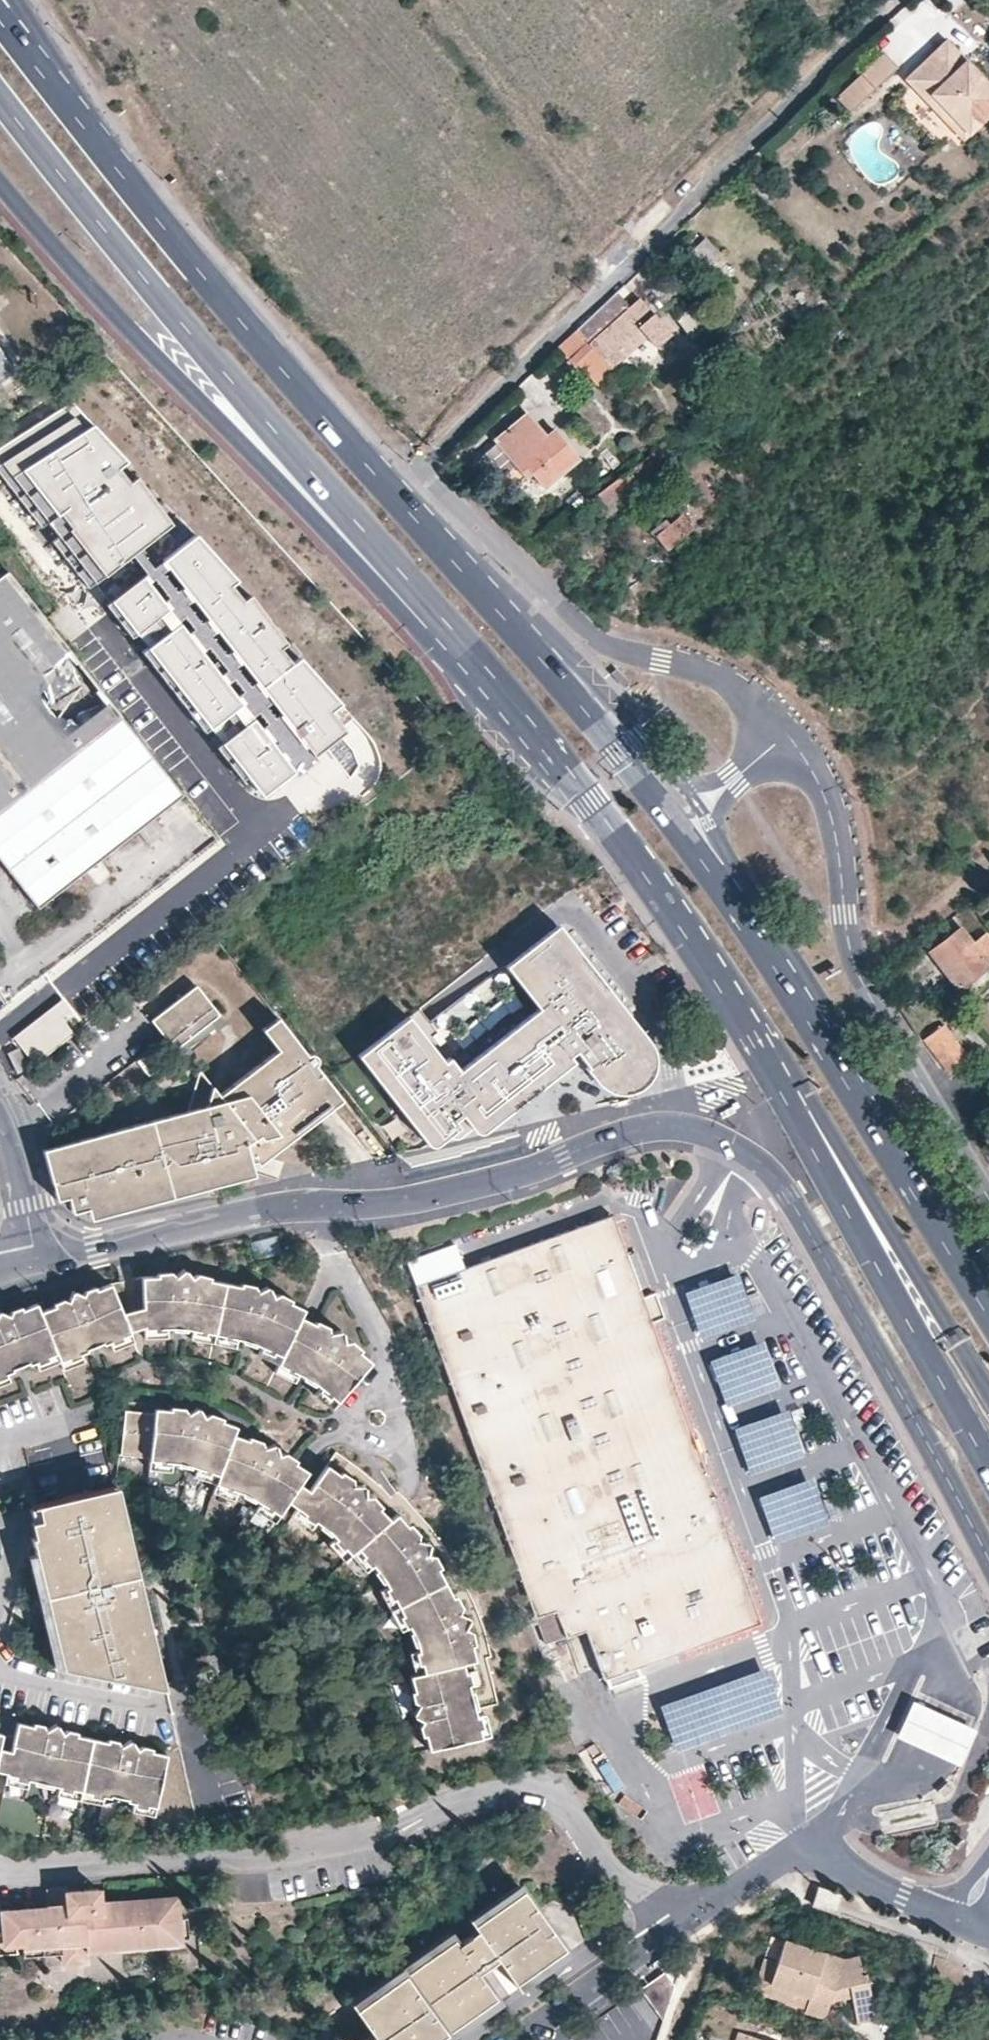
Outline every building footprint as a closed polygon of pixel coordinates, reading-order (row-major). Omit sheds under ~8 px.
[(951,8),(967,1),(966,0),(947,0),(951,8)] [(952,61),(958,55),(947,42),(940,48),(952,61)] [(915,94),(952,61),(940,48),(927,60),(904,81),(915,94)] [(848,119),(878,89),(900,69),(887,55),(886,55),(875,65),(864,75),(865,76),(834,105),(848,119)] [(965,61),(958,55),(952,61),(958,67),(965,61)] [(952,61),(915,94),(924,103),(931,96),(967,134),(988,113),(988,88),(965,61),(958,67),(952,61)] [(959,142),(967,134),(931,96),(924,103),(959,142)] [(696,247),(690,253),(704,267),(718,253),(704,239),(696,247)] [(575,329),(586,343),(599,359),(638,325),(655,344),(670,331),(639,296),(629,304),(624,299),(616,290),(601,304),(575,329)] [(694,299),(674,315),(691,337),(711,320),(694,299)] [(575,329),(555,348),(580,378),(592,369),(602,382),(611,375),(599,359),(586,343),(575,329)] [(0,353),(0,381),(12,373),(0,353)] [(52,541),(131,639),(137,634),(147,647),(141,652),(204,734),(210,730),(220,743),(216,747),(241,781),(246,776),(261,796),(344,731),(328,711),(338,702),(300,658),(291,663),(229,586),(236,580),(195,536),(184,545),(138,475),(130,482),(118,469),(124,462),(71,402),(0,449),(0,479),(38,526),(46,520),(58,535),(52,541)] [(526,412),(494,441),(513,463),(525,476),(531,470),(545,486),(578,457),(554,429),(547,435),(526,412)] [(513,463),(494,441),(480,453),(502,472),(513,463)] [(629,470),(638,483),(664,464),(655,451),(629,470)] [(627,469),(592,497),(609,518),(643,489),(638,483),(627,469)] [(680,513),(653,535),(666,550),(692,529),(680,513)] [(6,573),(0,577),(0,861),(37,909),(94,864),(180,796),(6,573)] [(133,672),(121,678),(133,707),(146,702),(133,672)] [(652,1069),(684,1044),(565,894),(498,947),(526,982),(472,1025),(427,969),(335,1042),(441,1176),(554,1086),(595,1038),(623,1062),(652,1069)] [(928,950),(957,989),(988,964),(984,958),(988,954),(988,938),(984,931),(970,942),(958,926),(928,950)] [(219,1017),(196,987),(151,1023),(174,1053),(184,1045),(188,1051),(213,1029),(209,1024),(219,1017)] [(213,1029),(223,1022),(219,1017),(209,1024),(213,1029)] [(259,1166),(341,1101),(277,1019),(261,1031),(277,1052),(219,1097),(199,1073),(193,1093),(187,1113),(43,1153),(57,1203),(68,1200),(72,1216),(88,1211),(89,1214),(97,1212),(99,1217),(105,1219),(254,1177),(251,1164),(256,1162),(259,1166)] [(940,1024),(922,1036),(944,1069),(963,1056),(940,1024)] [(188,1051),(184,1045),(174,1053),(179,1058),(188,1051)] [(18,1047),(7,1053),(18,1074),(29,1068),(18,1047)] [(105,1219),(99,1217),(97,1212),(89,1214),(91,1222),(105,1219)] [(574,1606),(584,1634),(601,1679),(603,1678),(607,1688),(639,1676),(636,1668),(757,1625),(754,1617),(722,1531),(718,1519),(609,1219),(413,1289),(543,1647),(562,1640),(553,1613),(574,1606)] [(186,1331),(212,1336),(221,1286),(208,1283),(208,1278),(194,1275),(189,1279),(182,1273),(180,1272),(172,1278),(168,1274),(155,1275),(155,1280),(140,1280),(141,1309),(120,1317),(127,1333),(141,1328),(142,1330),(168,1330),(168,1333),(177,1334),(186,1335),(186,1331)] [(684,1290),(701,1343),(755,1326),(738,1273),(684,1290)] [(52,1309),(38,1314),(54,1355),(58,1363),(93,1349),(128,1336),(127,1333),(120,1317),(108,1286),(94,1292),(93,1289),(83,1292),(80,1298),(73,1294),(69,1296),(65,1305),(61,1301),(50,1306),(52,1309)] [(221,1286),(212,1336),(239,1342),(239,1345),(246,1348),(254,1351),(255,1348),(280,1359),(297,1320),(301,1312),(288,1306),(289,1302),(277,1296),(271,1298),(267,1290),(264,1290),(255,1293),(252,1288),(239,1286),(238,1289),(221,1286)] [(21,1368),(54,1355),(38,1314),(34,1307),(20,1312),(18,1309),(10,1312),(7,1318),(0,1315),(0,1376),(21,1368)] [(312,1327),(297,1320),(280,1359),(277,1365),(301,1380),(300,1382),(307,1386),(314,1390),(316,1388),(335,1404),(367,1364),(356,1356),(358,1352),(347,1344),(342,1345),(339,1335),(337,1333),(326,1336),(325,1330),(313,1324),(312,1327)] [(791,1334),(765,1343),(773,1364),(797,1354),(791,1334)] [(749,1474),(804,1454),(788,1408),(733,1427),(749,1474)] [(217,1478),(230,1437),(233,1429),(220,1424),(220,1420),(208,1416),(202,1419),(198,1411),(196,1411),(194,1411),(187,1416),(184,1411),(169,1409),(168,1413),(153,1411),(152,1420),(149,1460),(149,1463),(160,1463),(170,1465),(179,1465),(185,1467),(190,1468),(196,1470),(204,1472),(211,1475),(217,1478)] [(149,1460),(152,1420),(139,1419),(124,1417),(120,1458),(149,1460)] [(246,1442),(230,1437),(217,1478),(214,1486),(226,1489),(234,1493),(242,1495),(247,1498),(257,1503),(263,1508),(276,1517),(285,1503),(296,1486),(304,1474),(293,1467),(294,1463),(282,1455),(278,1457),(274,1449),(272,1448),(271,1448),(263,1450),(260,1445),(247,1439),(246,1442)] [(308,1494),(296,1486),(285,1503),(300,1514),(308,1519),(314,1524),(324,1531),(330,1537),(337,1545),(349,1557),(357,1551),(387,1524),(375,1510),(378,1508),(369,1499),(362,1499),(362,1491),(360,1489),(358,1487),(350,1488),(349,1481),(340,1474),(337,1478),(326,1468),(308,1494)] [(759,1494),(773,1541),(829,1524),(815,1477),(759,1494)] [(146,1676),(159,1674),(114,1488),(31,1508),(34,1524),(37,1538),(30,1540),(34,1556),(61,1672),(149,1689),(146,1676)] [(397,1609),(441,1585),(434,1570),(437,1568),(431,1558),(425,1556),(425,1547),(424,1546),(423,1544),(414,1541),(415,1537),(407,1526),(404,1529),(394,1517),(387,1524),(357,1551),(383,1583),(397,1609)] [(448,1599),(441,1585),(397,1609),(413,1640),(422,1674),(458,1665),(470,1662),(467,1647),(471,1646),(467,1633),(462,1630),(465,1622),(465,1621),(464,1620),(456,1615),(458,1609),(452,1598),(448,1599)] [(562,1640),(584,1634),(574,1606),(553,1613),(562,1640)] [(467,1698),(458,1665),(422,1674),(408,1679),(412,1693),(408,1695),(410,1704),(415,1707),(411,1716),(412,1718),(420,1723),(417,1729),(420,1738),(424,1738),(427,1751),(478,1739),(467,1698)] [(659,1703),(674,1748),(785,1711),(770,1666),(659,1703)] [(973,1732),(944,1719),(911,1703),(894,1739),(925,1754),(957,1768),(973,1732)] [(0,1750),(0,1773),(2,1773),(3,1776),(34,1781),(33,1785),(50,1789),(51,1786),(79,1792),(89,1740),(75,1737),(75,1734),(66,1732),(61,1735),(55,1727),(54,1727),(53,1727),(43,1731),(41,1727),(31,1724),(30,1728),(16,1725),(9,1753),(0,1750)] [(107,1745),(89,1740),(79,1792),(107,1797),(108,1796),(126,1799),(126,1802),(154,1808),(164,1757),(149,1754),(149,1749),(140,1747),(135,1750),(131,1743),(129,1743),(128,1742),(119,1746),(117,1743),(108,1740),(107,1745)] [(671,1775),(681,1823),(717,1816),(707,1768),(671,1775)] [(809,1907),(833,1915),(835,1906),(839,1896),(815,1889),(809,1907)] [(45,1908),(0,1912),(0,1939),(1,1949),(21,1947),(22,1957),(28,1956),(29,1972),(60,1969),(60,1966),(85,1964),(84,1952),(180,1944),(179,1940),(187,1939),(185,1920),(178,1921),(176,1897),(100,1903),(98,1890),(62,1893),(62,1907),(45,1908)] [(45,1891),(45,1908),(62,1907),(62,1893),(62,1890),(45,1891)] [(345,2020),(359,2039),(453,2039),(527,1987),(558,1965),(513,1902),(345,2020)] [(848,1988),(850,1998),(856,2023),(866,2020),(874,2018),(864,1973),(862,1974),(857,1956),(842,1960),(782,1940),(775,1963),(768,1985),(808,1998),(804,2011),(803,2014),(815,2018),(824,2016),(828,2003),(831,1992),(848,1988)] [(768,1985),(775,1963),(763,1958),(751,1994),(804,2011),(808,1998),(768,1985)] [(665,1971),(642,1987),(656,2007),(679,1991),(665,1971)] [(828,2003),(850,1998),(848,1988),(831,1992),(828,2003)]
